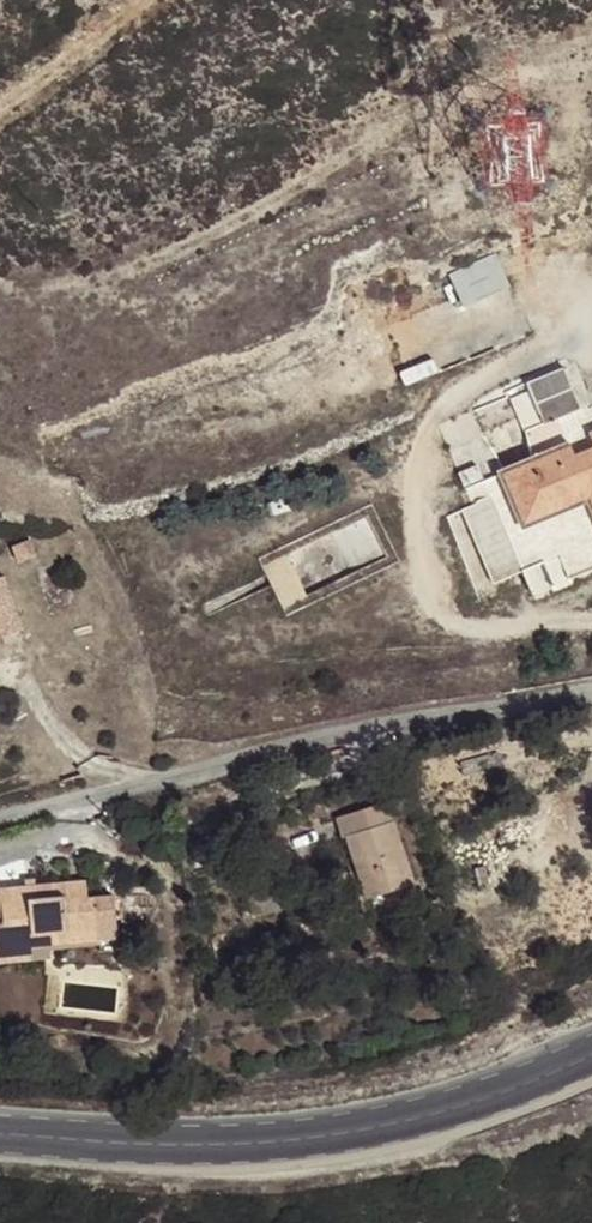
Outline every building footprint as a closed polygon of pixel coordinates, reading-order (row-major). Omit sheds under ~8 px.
[(500,253),(451,271),(464,305),(513,287),(500,253)] [(582,409),(564,366),(526,382),(544,424),(582,409)] [(577,462),(574,454),(570,445),(482,481),(490,498),(461,509),(493,584),(559,555),(569,578),(591,569),(591,456),(577,462)] [(574,454),(577,462),(591,456),(591,445),(574,454)] [(1,630),(4,636),(23,629),(3,576),(0,577),(0,630),(1,630)] [(415,883),(387,801),(336,816),(342,836),(346,835),(365,899),(415,883)] [(86,880),(0,888),(0,950),(32,947),(31,935),(98,928),(99,938),(117,936),(116,919),(114,895),(88,897),(86,880)] [(150,890),(113,891),(114,895),(116,919),(153,917),(150,890)] [(31,935),(32,947),(0,950),(0,961),(50,956),(50,950),(99,944),(98,928),(31,935)]
